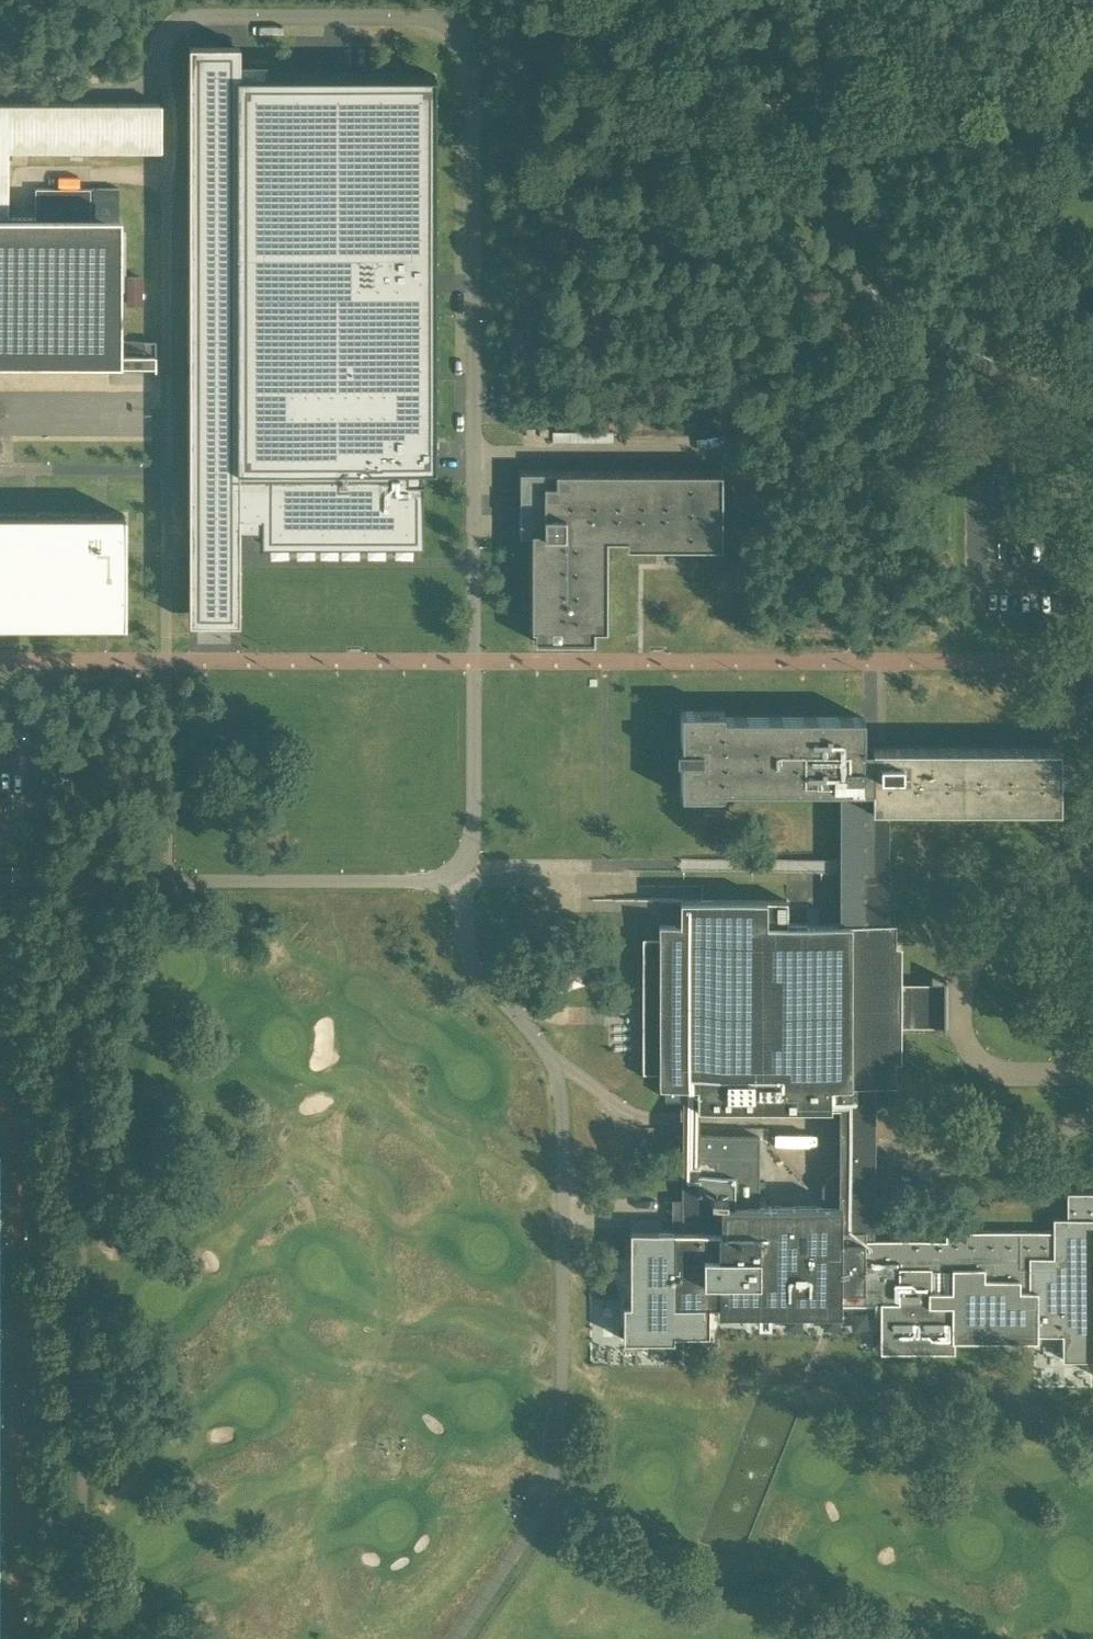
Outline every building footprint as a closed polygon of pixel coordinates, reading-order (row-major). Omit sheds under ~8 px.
[(189,566),(189,621),(239,621),(239,563),(239,529),(261,529),(261,543),(264,543),(264,536),(419,536),(419,543),(422,543),(422,479),(420,479),(420,476),(420,468),(435,468),(435,464),(435,75),(266,75),(266,62),(239,62),(239,44),(189,44),(189,62),(189,375),(189,462),(189,486),(189,529),(189,558),(189,562),(189,566)] [(156,368),(156,356),(156,355),(156,340),(122,340),(122,229),(122,188),(91,188),(36,188),(36,217),(9,217),(9,148),(161,148),(161,104),(160,103),(139,103),(73,103),(0,103),(0,368),(156,368)] [(140,275),(127,275),(127,304),(141,304),(140,275)] [(535,637),(594,637),(594,627),(605,627),(606,536),(628,536),(628,544),(720,545),(721,472),(522,471),(521,532),(533,532),(532,627),(535,627),(535,637)] [(124,623),(124,513),(0,512),(0,622),(124,623)] [(674,1331),(709,1331),(709,1303),(718,1303),(718,1312),(841,1312),(841,1303),(881,1303),(881,1349),(954,1350),(954,1339),(1037,1338),(1037,1332),(1063,1332),(1063,1357),(1092,1357),(1092,1191),(1067,1191),(1067,1216),(1053,1216),(1053,1229),(945,1229),(945,1238),(875,1238),(875,1170),(875,1149),(875,1082),(896,1082),(895,1023),(946,1024),(945,980),(896,981),(896,923),(889,923),(889,807),(1060,808),(1060,747),(865,746),(865,715),(725,714),(725,709),(684,708),(684,745),(679,745),(679,756),(684,756),(684,792),(725,793),(725,787),(842,788),(841,865),(841,922),(787,921),(787,897),(680,896),(680,921),(659,921),(659,939),(648,939),(648,1063),(659,1063),(659,1081),(683,1081),(683,1117),(683,1229),(631,1229),(631,1302),(624,1302),(624,1338),(674,1338),(674,1331)]
